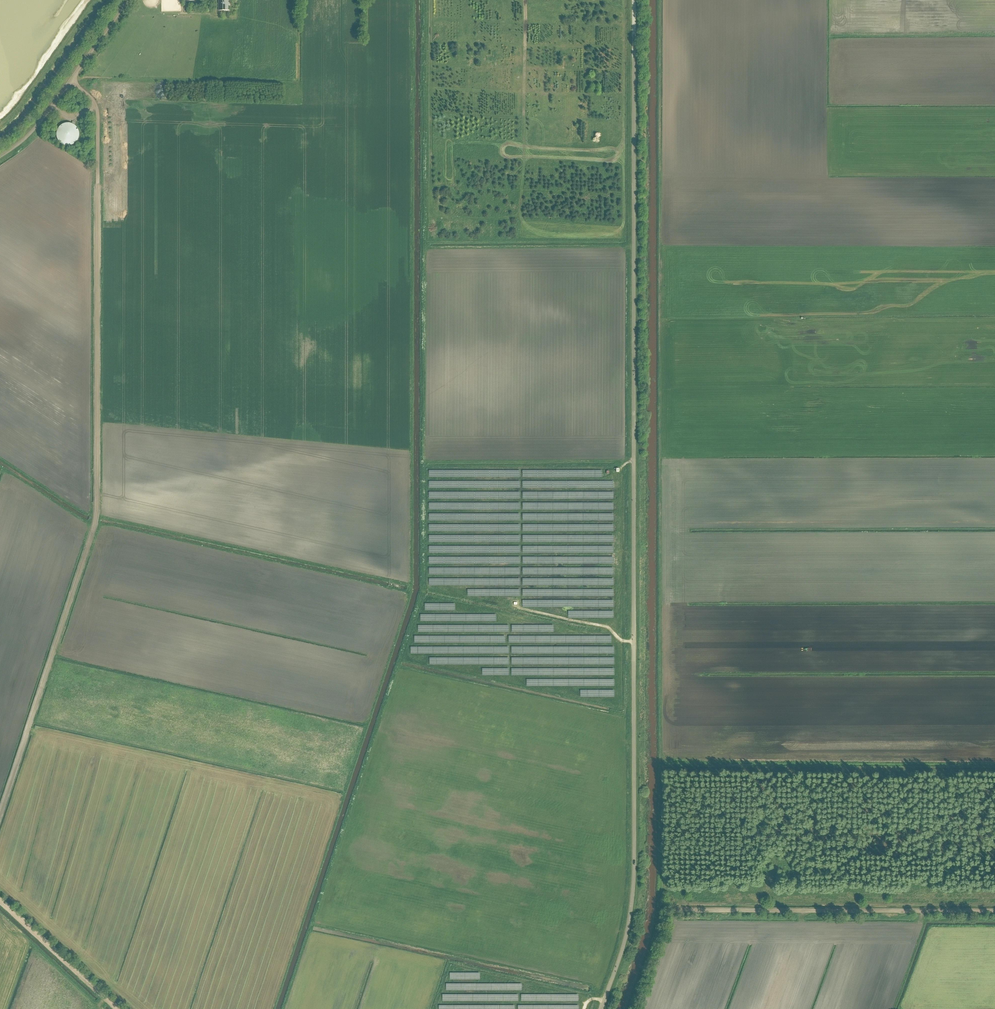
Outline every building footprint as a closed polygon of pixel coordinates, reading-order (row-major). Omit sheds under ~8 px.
[(219,10),(228,10),(228,0),(219,0),(219,10)] [(67,123),(62,125),(59,128),(57,133),(57,138),(60,142),(64,145),(69,146),(74,144),(77,141),(79,136),(79,131),(76,127),(72,124),(67,123)]
